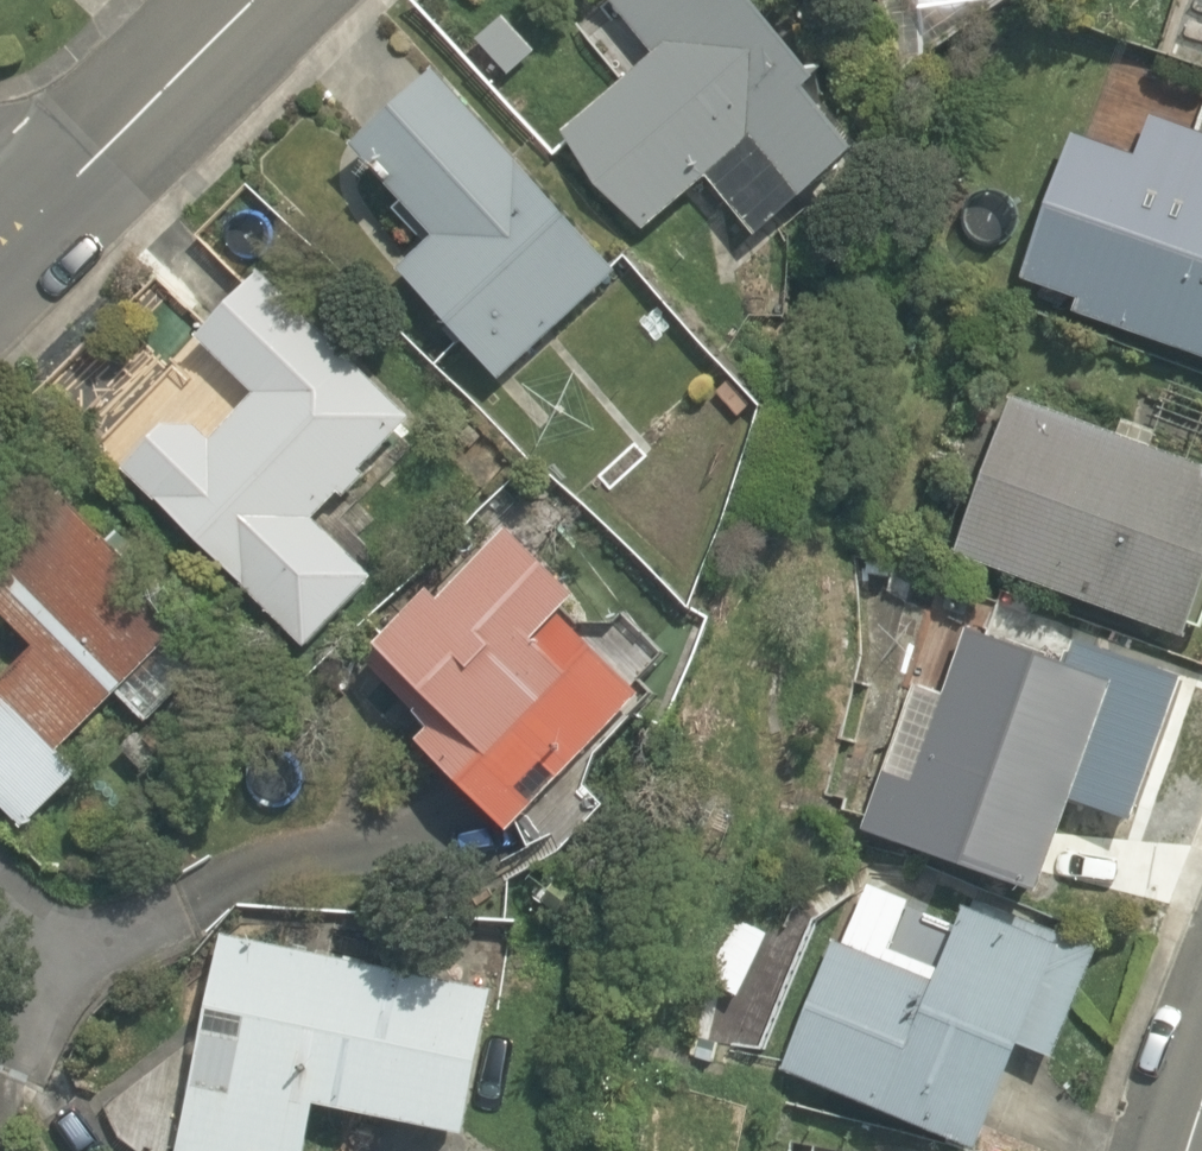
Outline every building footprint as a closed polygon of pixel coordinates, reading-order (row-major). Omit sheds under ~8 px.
[(555,129),(637,224),(697,172),(742,223),(846,134),(793,73),(814,55),(767,0),(610,0),(647,43),(555,129)] [(388,313),(462,396),(620,254),(431,44),(341,128),(430,226),(390,262),(414,289),(388,313)] [(1014,263),(1065,280),(1057,304),(1201,354),(1201,125),(1141,104),(1128,142),(1067,121),(1014,263)] [(164,373),(100,436),(298,639),(380,559),(337,515),(427,427),(254,250),(184,318),(218,353),(180,390),(164,373)] [(1006,390),(948,538),(1182,630),(1201,578),(1201,467),(1006,390)] [(109,679),(140,714),(200,661),(122,574),(140,558),(86,503),(14,572),(0,585),(0,674),(51,731),(109,679)] [(569,567),(496,505),(365,639),(419,691),(388,723),(496,829),(642,679),(548,588),(569,567)] [(1022,884),(1106,664),(933,598),(849,819),(1022,884)] [(71,767),(0,697),(0,805),(16,821),(71,767)] [(969,1134),(1011,1032),(1050,1046),(1092,942),(957,887),(950,905),(856,868),(779,1057),(969,1134)] [(317,1088),(456,1117),(484,978),(213,922),(165,1150),(304,1150),(317,1088)]
